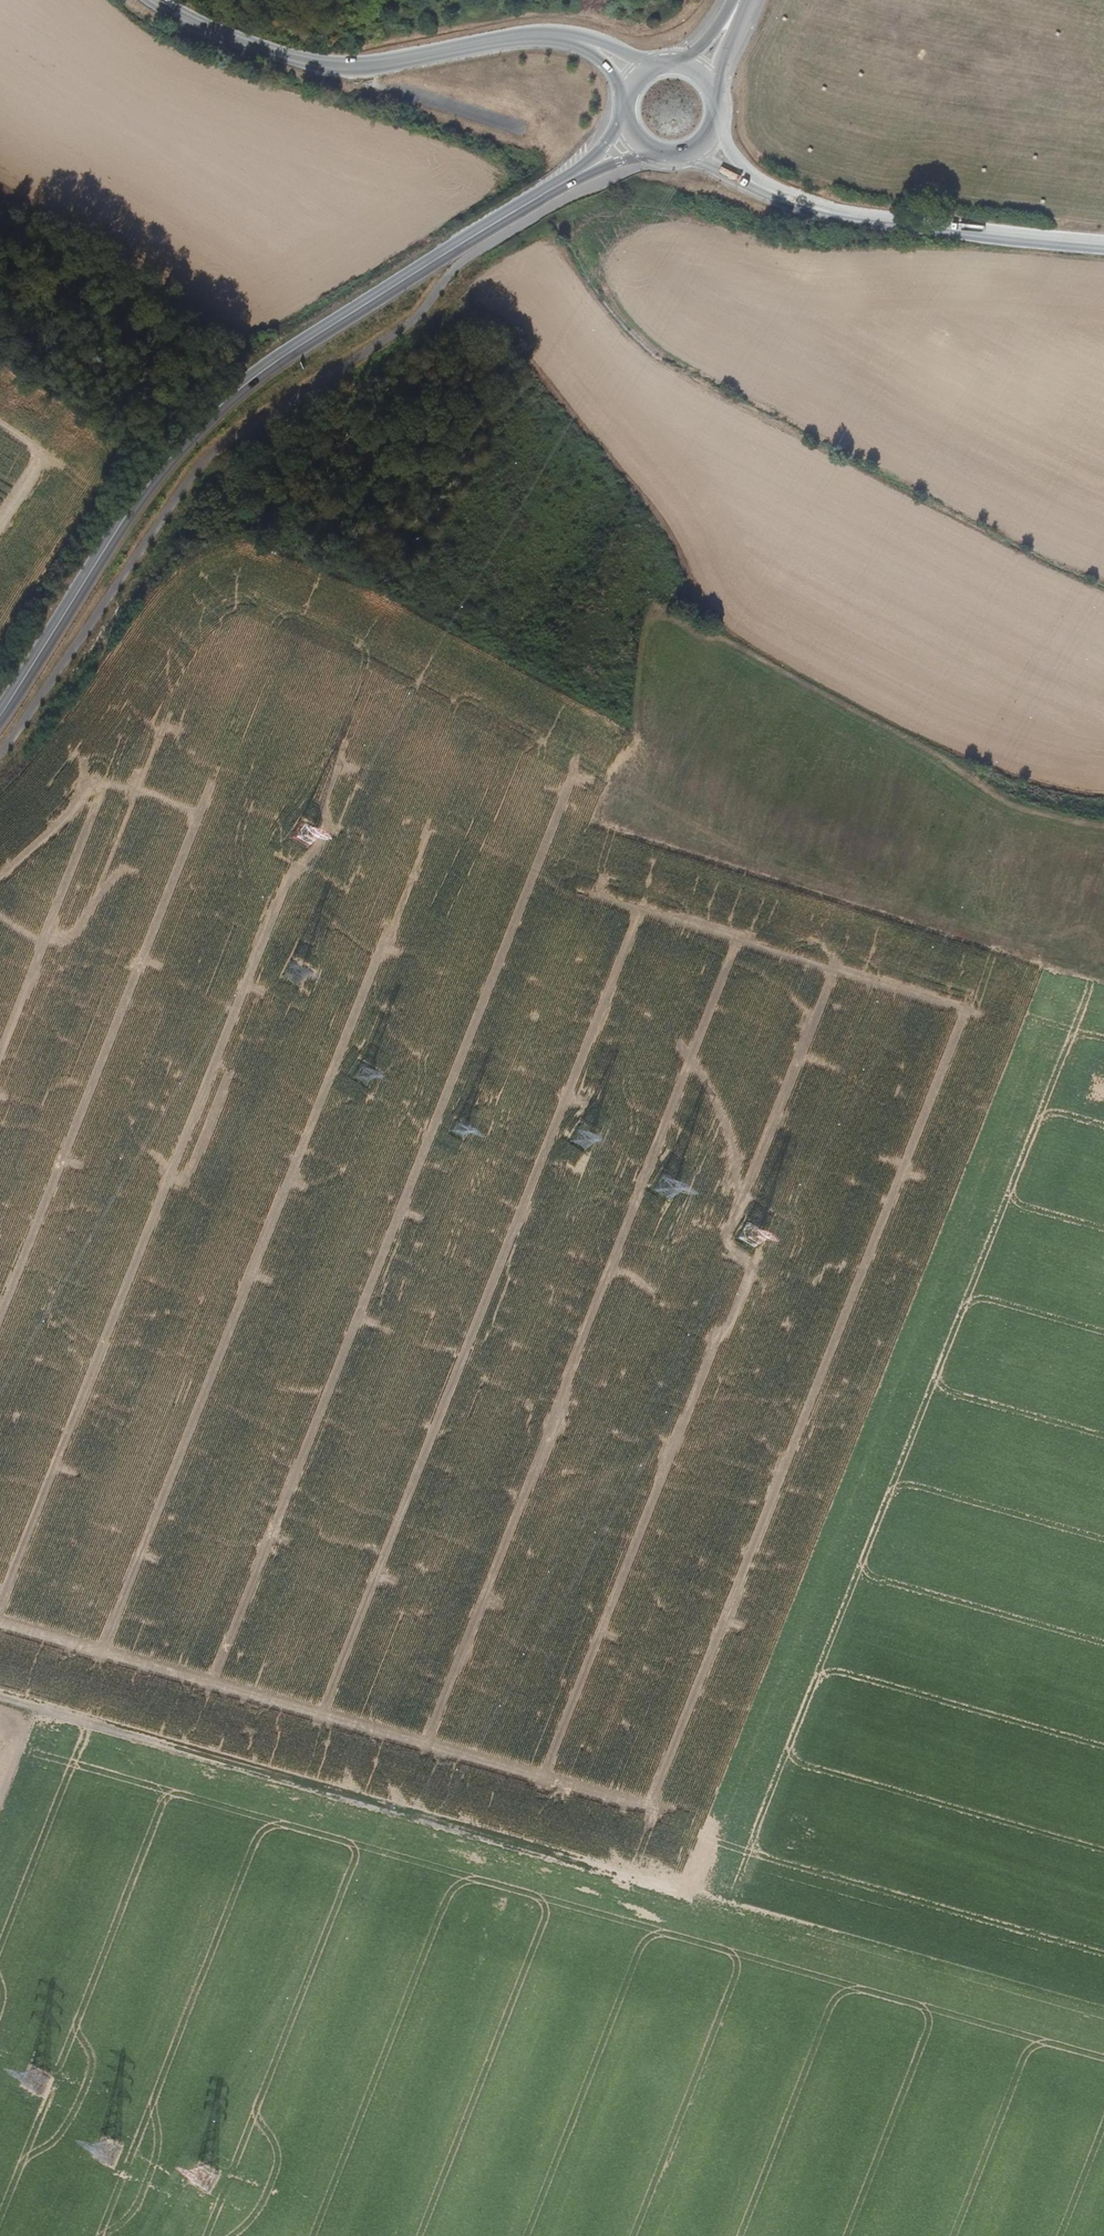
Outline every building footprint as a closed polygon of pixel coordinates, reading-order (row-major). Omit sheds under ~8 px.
[(296,817),(291,837),(310,842),(315,822),(296,817)]
